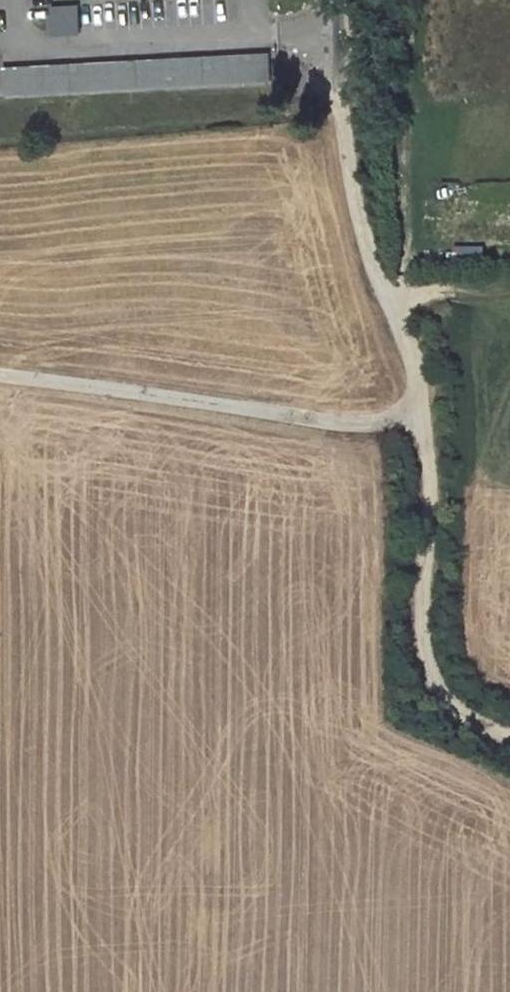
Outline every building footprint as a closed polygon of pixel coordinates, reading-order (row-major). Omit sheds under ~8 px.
[(80,4),(52,6),(54,33),(81,31),(80,4)] [(270,80),(269,53),(3,67),(4,95),(270,80)]
